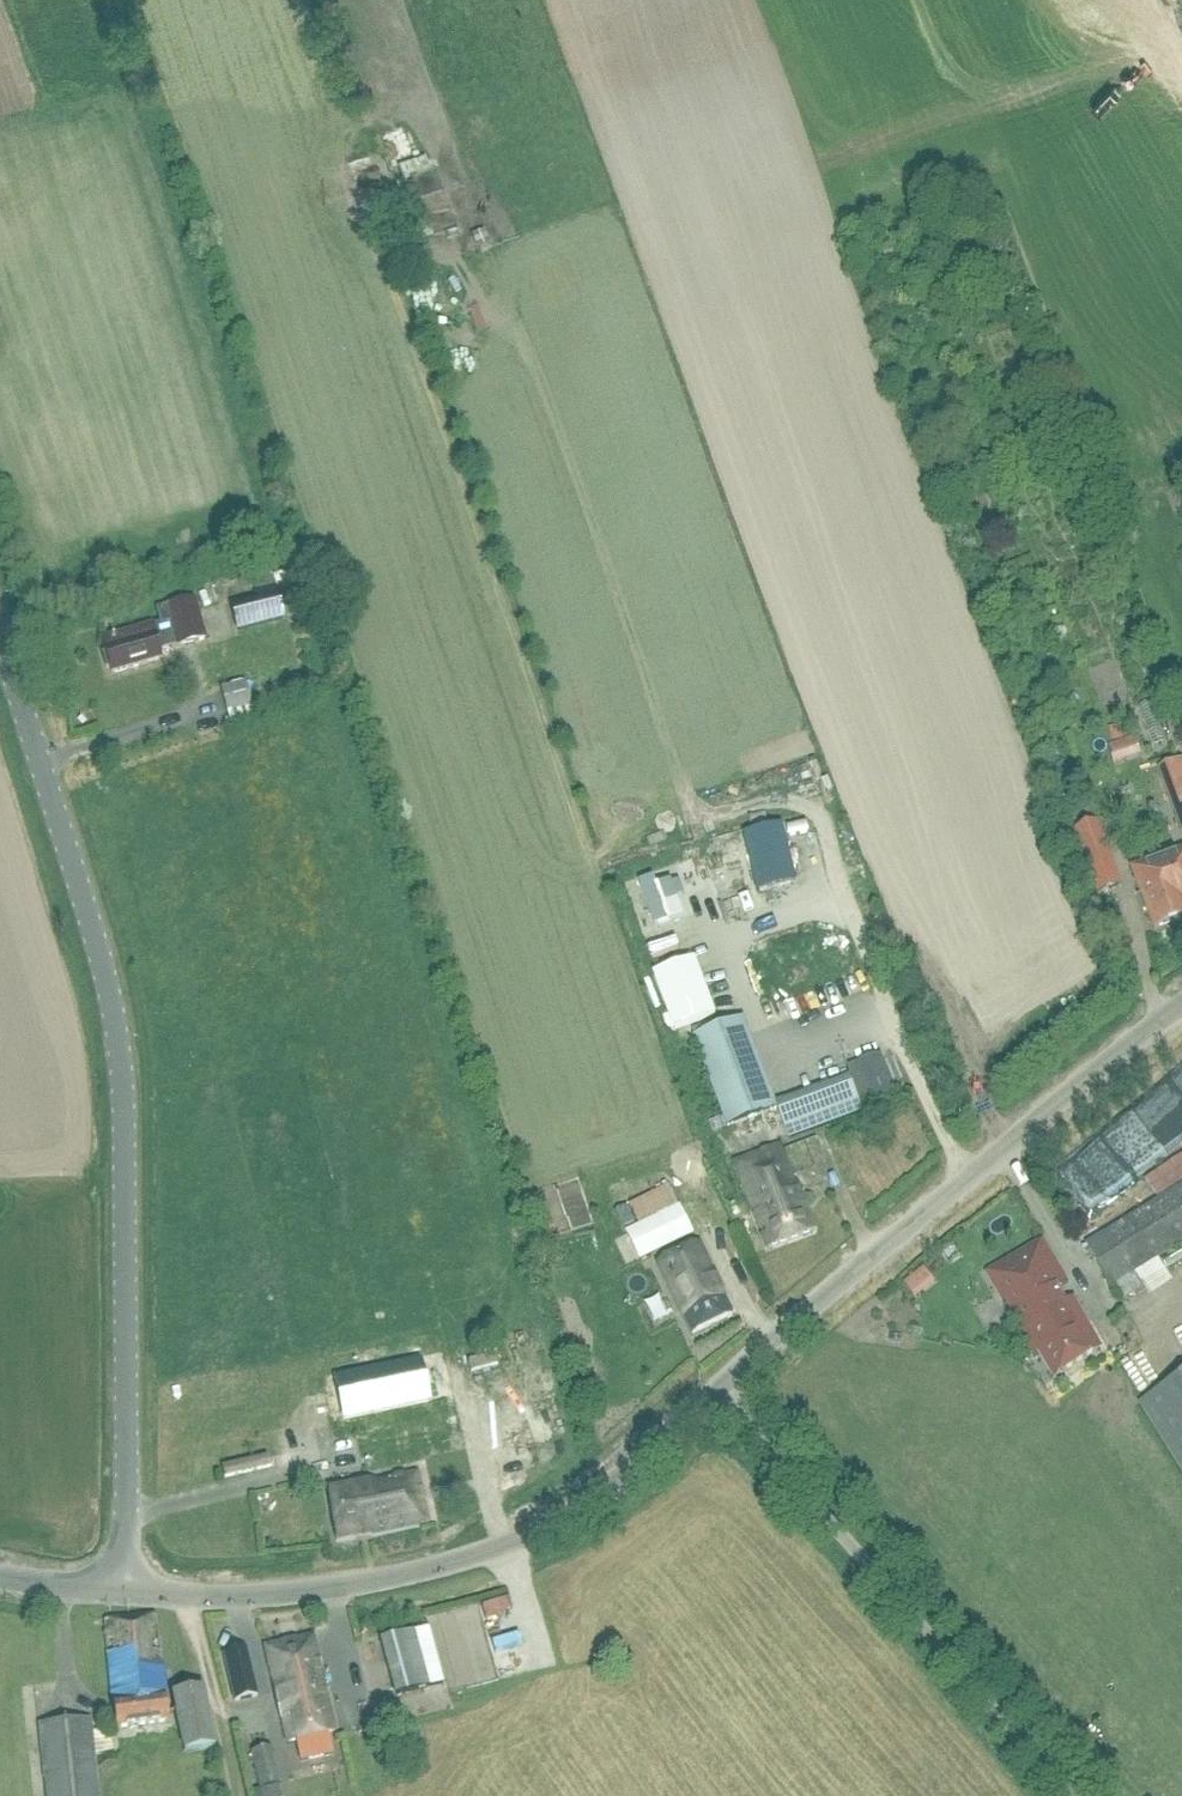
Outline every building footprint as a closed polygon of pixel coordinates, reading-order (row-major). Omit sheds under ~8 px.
[(419,162),(392,172),(396,183),(423,172),(419,162)] [(458,220),(451,183),(434,186),(441,223),(458,220)] [(433,239),(419,199),(405,204),(419,244),(433,239)] [(283,622),(275,589),(253,594),(255,604),(230,610),(235,633),(283,622)] [(109,676),(162,661),(159,653),(205,640),(194,599),(155,611),(160,627),(152,629),(152,627),(99,642),(109,676)] [(219,690),(226,715),(230,730),(255,723),(252,708),(245,683),(219,690)] [(1141,758),(1134,738),(1107,748),(1114,767),(1141,758)] [(1085,856),(1092,876),(1112,869),(1104,849),(1094,820),(1074,827),(1085,856)] [(781,827),(742,836),(756,895),(775,890),(773,881),(792,876),(781,827)] [(1154,861),(1164,890),(1171,888),(1177,904),(1181,902),(1181,851),(1154,861)] [(1177,904),(1171,888),(1164,890),(1154,861),(1131,870),(1154,931),(1181,920),(1181,918),(1177,904)] [(653,879),(639,884),(655,926),(681,917),(669,883),(656,887),(653,879)] [(695,961),(652,977),(674,1032),(715,1018),(695,961)] [(777,1110),(742,1020),(693,1039),(727,1129),(777,1110)] [(898,1101),(881,1055),(846,1068),(860,1105),(870,1102),(873,1110),(898,1101)] [(778,1105),(791,1139),(861,1113),(848,1079),(778,1105)] [(1068,1160),(1094,1198),(1172,1144),(1157,1123),(1169,1115),(1158,1099),(1068,1160)] [(816,1230),(801,1194),(797,1184),(795,1185),(780,1147),(736,1164),(769,1249),(816,1230)] [(669,1187),(660,1191),(638,1202),(629,1206),(639,1227),(626,1235),(640,1262),(653,1256),(693,1236),(669,1187)] [(1086,1247),(1121,1303),(1144,1290),(1135,1275),(1181,1246),(1181,1188),(1086,1247)] [(986,1275),(1048,1381),(1104,1348),(1074,1299),(1065,1304),(1057,1290),(1066,1284),(1042,1243),(986,1275)] [(732,1315),(698,1245),(658,1265),(691,1335),(732,1315)] [(417,1358),(333,1377),(342,1419),(426,1401),(417,1358)] [(1139,1405),(1181,1474),(1181,1378),(1139,1405)] [(222,1482),(270,1472),(267,1460),(219,1469),(222,1482)] [(326,1492),(336,1541),(426,1523),(424,1503),(416,1474),(326,1492)] [(166,1724),(153,1616),(102,1622),(111,1706),(112,1705),(115,1730),(166,1724)] [(380,1641),(395,1697),(441,1685),(426,1629),(380,1641)] [(264,1650),(287,1745),(334,1734),(312,1639),(264,1650)] [(495,1646),(501,1665),(519,1659),(513,1641),(495,1646)] [(222,1657),(233,1703),(256,1698),(245,1652),(222,1657)] [(169,1696),(182,1755),(214,1750),(203,1690),(169,1696)] [(94,1757),(112,1755),(109,1733),(92,1735),(90,1721),(37,1726),(43,1784),(45,1795),(98,1795),(94,1757)] [(260,1795),(280,1795),(269,1749),(250,1753),(260,1795)]
